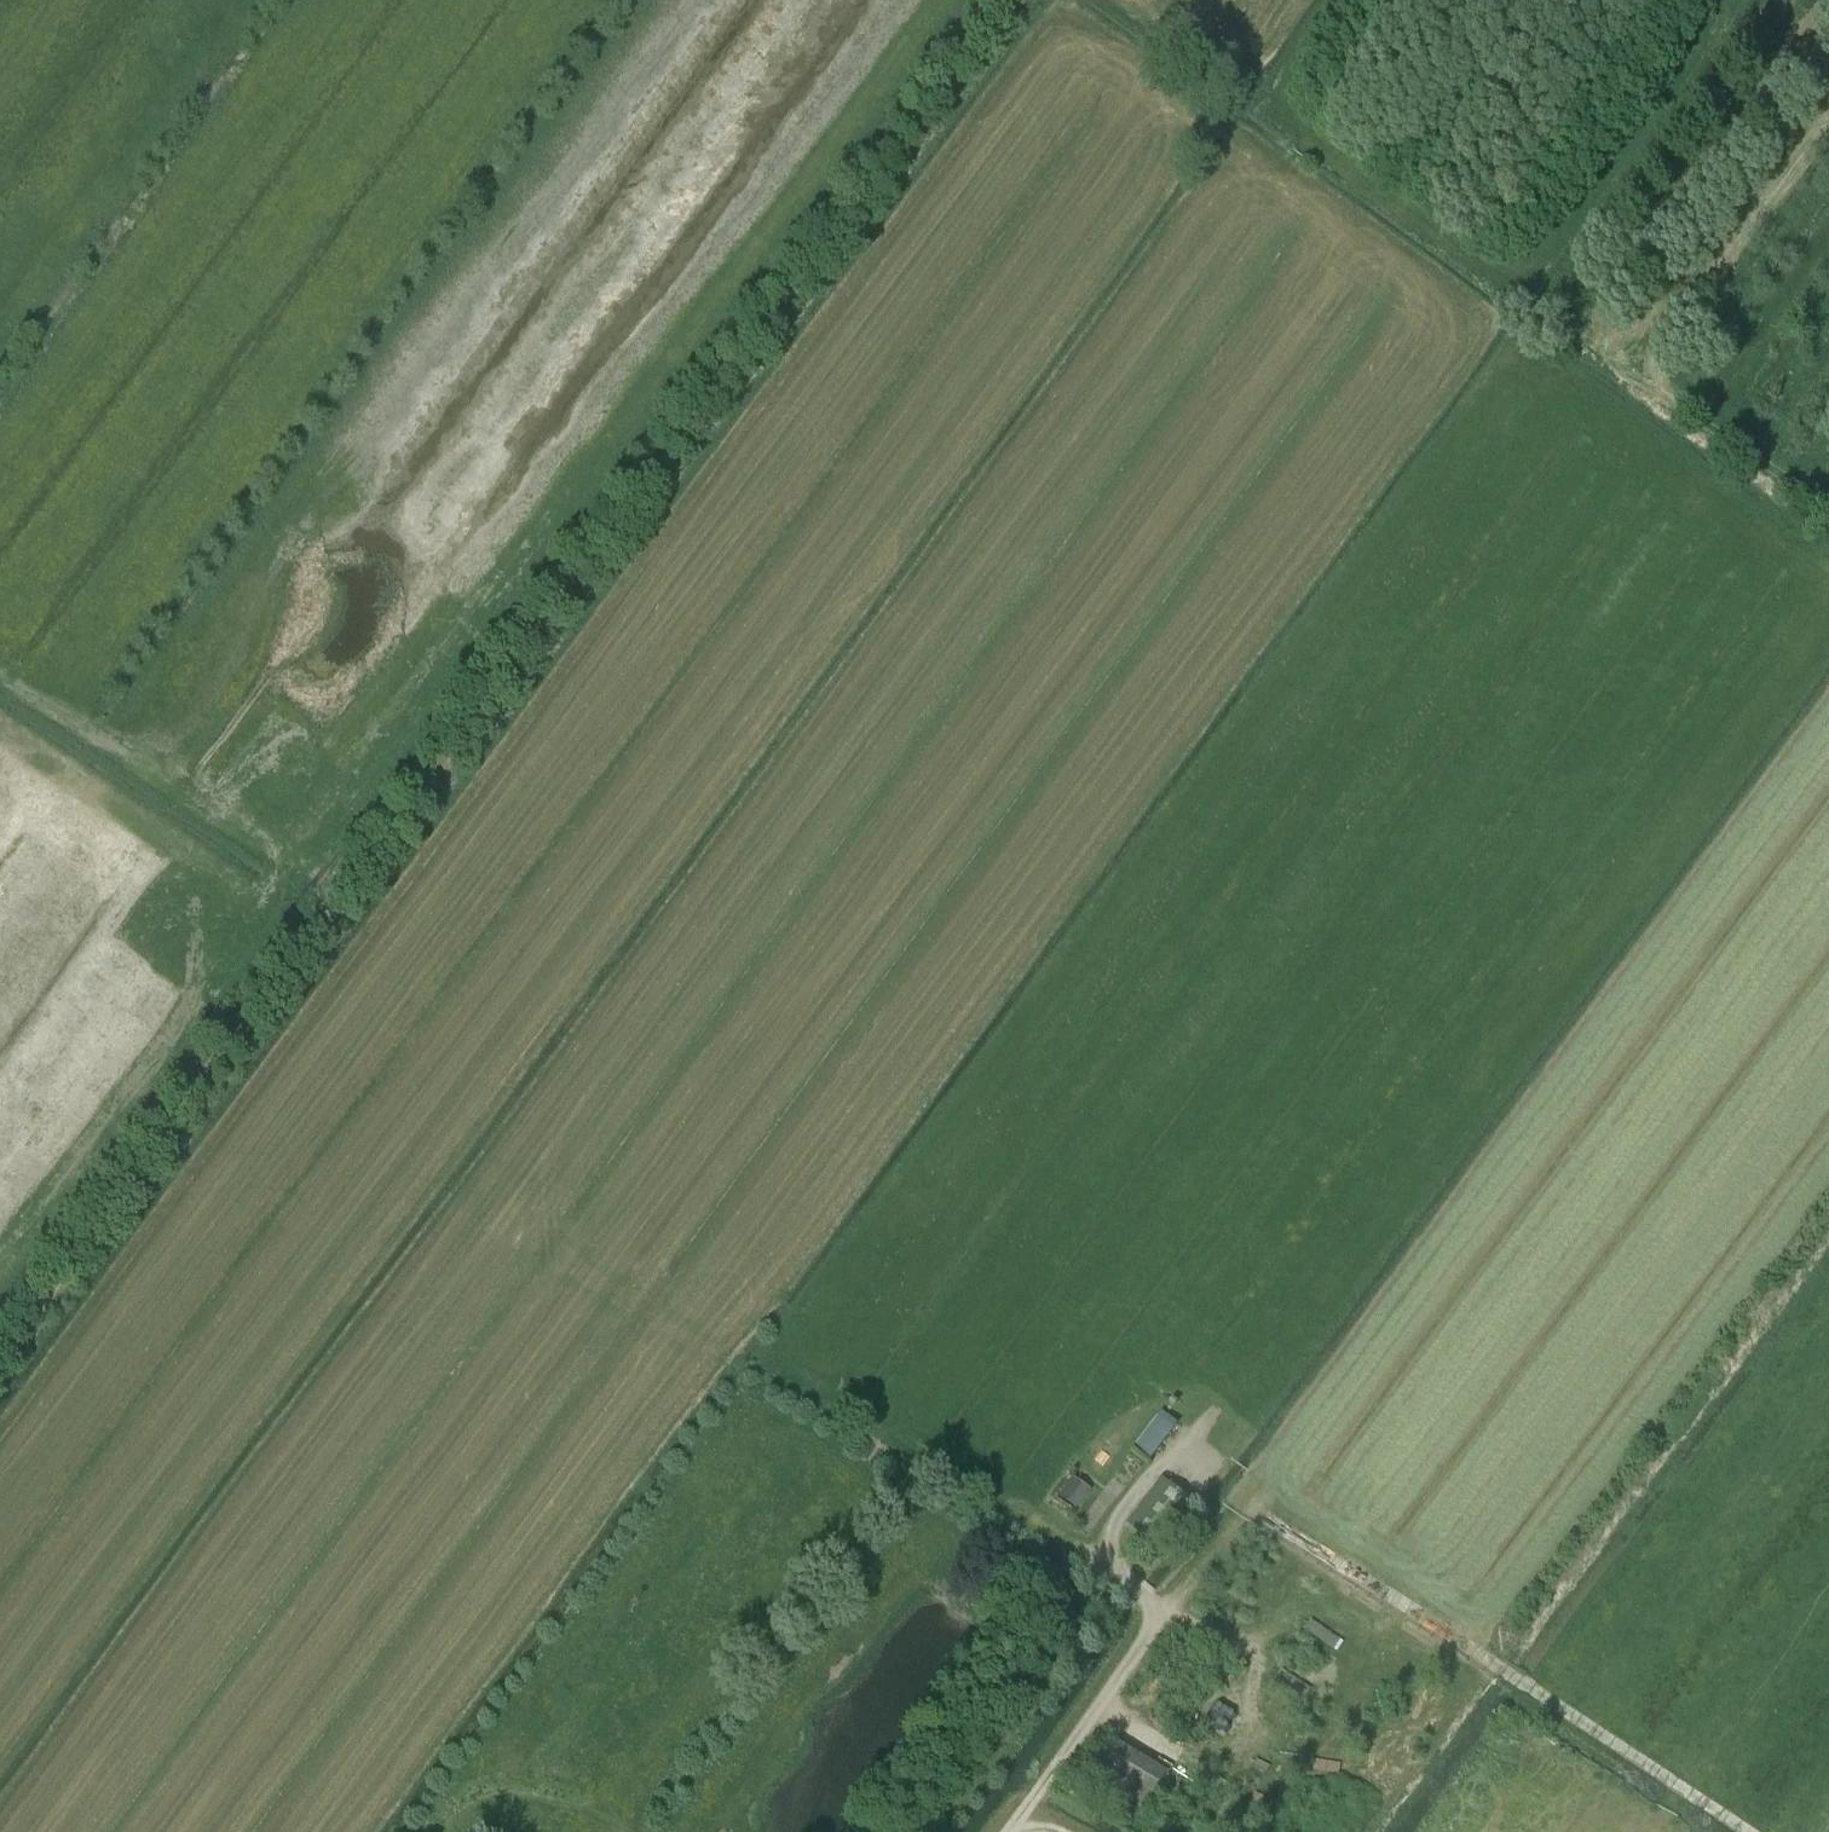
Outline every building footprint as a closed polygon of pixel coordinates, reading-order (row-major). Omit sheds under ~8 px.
[(1156,1459),(1175,1423),(1154,1412),(1135,1449),(1156,1459)] [(1076,1464),(1055,1495),(1078,1511),(1099,1479),(1076,1464)] [(1165,1554),(1200,1508),(1160,1479),(1126,1525),(1165,1554)] [(1110,1756),(1098,1778),(1093,1787),(1144,1818),(1150,1809),(1169,1773),(1120,1743),(1110,1756)]
